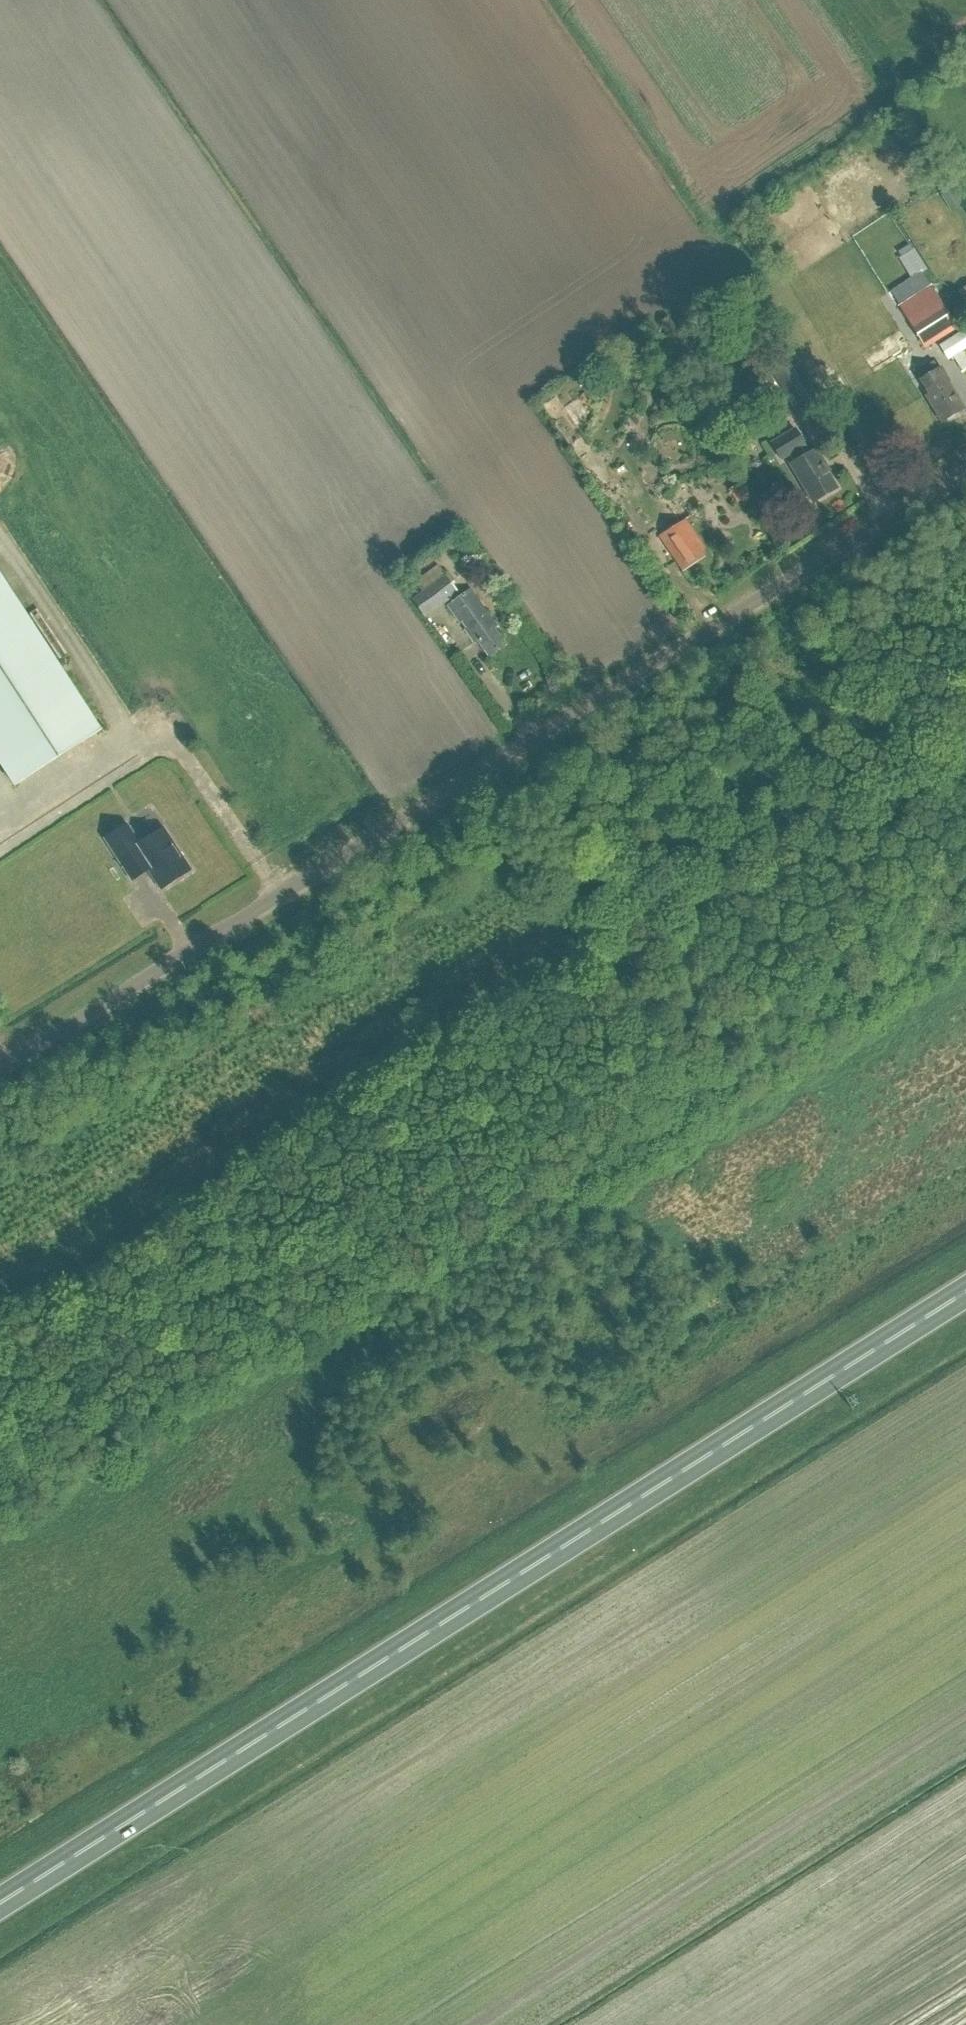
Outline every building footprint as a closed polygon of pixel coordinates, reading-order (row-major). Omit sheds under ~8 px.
[(924,348),(957,328),(930,285),(898,305),(908,321),(924,348)] [(938,346),(947,360),(965,348),(965,337),(962,331),(938,346)] [(941,422),(963,408),(945,377),(947,376),(941,367),(920,379),(929,393),(925,395),(941,422)] [(794,428),(773,441),(784,458),(789,455),(794,463),(790,465),(812,502),(837,488),(824,466),(825,465),(816,450),(806,456),(801,448),(804,445),(794,428)] [(728,490),(737,503),(747,497),(738,484),(728,490)] [(682,571),(705,556),(702,551),(705,549),(686,519),(659,536),(682,571)] [(103,733),(0,563),(0,765),(13,787),(103,733)] [(412,598),(426,617),(436,609),(458,593),(445,574),(412,598)] [(497,625),(471,589),(448,605),(460,623),(462,622),(466,628),(465,630),(474,642),(477,640),(489,656),(505,644),(493,628),(497,625)] [(104,839),(123,868),(132,881),(148,871),(161,890),(191,870),(163,828),(139,843),(127,824),(104,839)]
